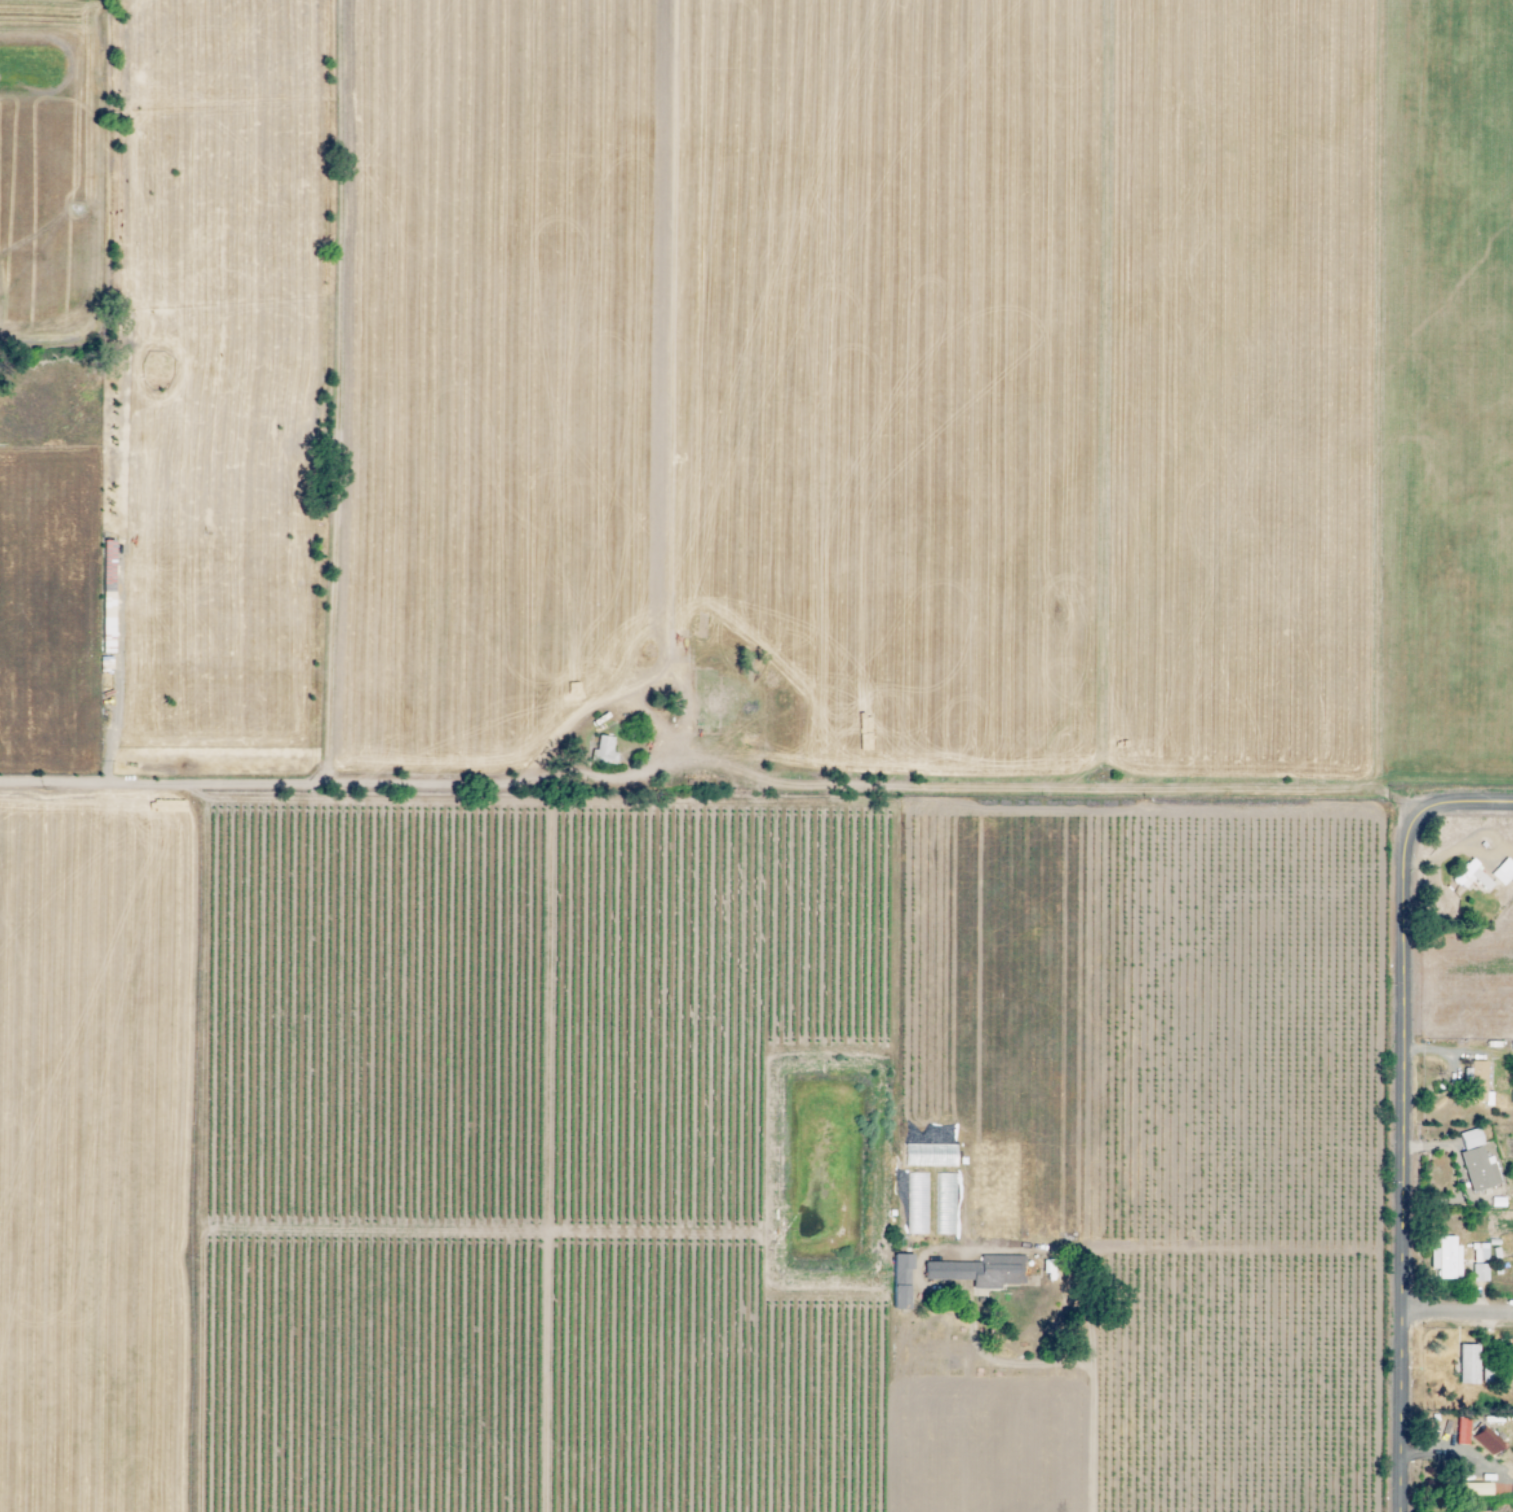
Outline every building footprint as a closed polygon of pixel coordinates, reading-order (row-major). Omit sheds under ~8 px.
[(614,765),(617,753),(611,752),(614,738),(597,735),(592,761),(614,765)] [(1505,858),(1490,875),(1502,886),(1512,875),(1512,865),(1505,858)] [(1463,890),(1473,880),(1485,892),(1493,884),(1470,861),(1452,880),(1463,890)] [(1458,1134),(1463,1153),(1459,1154),(1471,1194),(1501,1185),(1492,1156),(1485,1158),(1481,1146),(1483,1145),(1478,1128),(1458,1134)] [(1438,1280),(1460,1280),(1460,1246),(1455,1246),(1455,1238),(1437,1238),(1437,1250),(1430,1250),(1430,1270),(1438,1270),(1438,1280)] [(893,1310),(910,1310),(910,1255),(894,1255),(893,1310)] [(980,1263),(925,1262),(925,1280),(972,1280),(972,1290),(1001,1290),(1001,1285),(1018,1285),(1018,1257),(980,1256),(980,1263)] [(1458,1385),(1477,1385),(1478,1346),(1459,1345),(1458,1385)] [(1502,1447),(1486,1426),(1473,1435),(1489,1457),(1502,1447)] [(1491,1496),(1491,1484),(1463,1484),(1463,1497),(1491,1496)]
